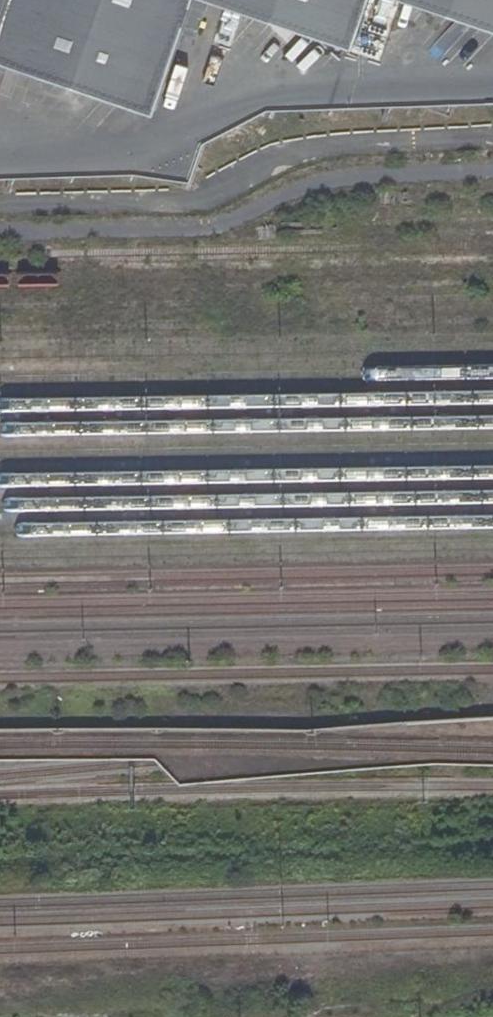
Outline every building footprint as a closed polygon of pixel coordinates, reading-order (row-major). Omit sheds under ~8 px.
[(140,177),(191,183),(200,146),(266,113),(389,107),(492,104),(492,0),(0,0),(0,182),(140,177)]
